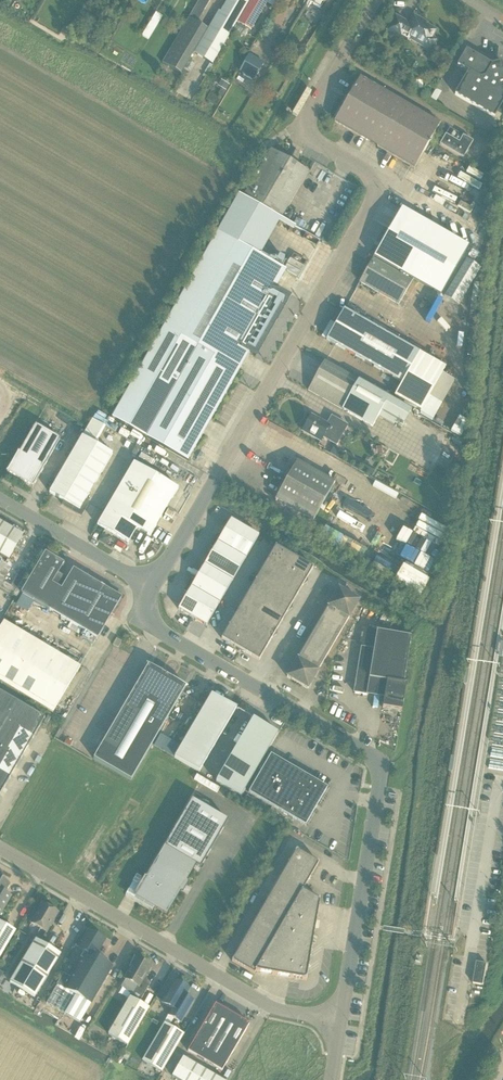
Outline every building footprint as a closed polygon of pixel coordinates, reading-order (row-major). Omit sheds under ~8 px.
[(249,0),(228,0),(222,11),(219,10),(208,29),(195,52),(213,64),(250,1),(250,2),(251,2),(251,1),(249,0)] [(197,5),(205,10),(211,0),(200,0),(197,5)] [(250,2),(238,22),(252,30),(269,0),(252,0),(251,1),(251,2),(250,2)] [(410,24),(396,16),(388,30),(408,41),(410,38),(431,50),(437,40),(432,37),(436,31),(423,22),(423,21),(415,16),(410,24)] [(189,17),(163,63),(182,74),(195,52),(208,29),(198,23),(189,17)] [(150,38),(160,21),(154,18),(144,35),(150,38)] [(492,65),(467,50),(458,65),(462,68),(461,69),(468,74),(455,94),(493,116),(502,101),(497,84),(502,82),(502,69),(501,63),(492,65)] [(255,81),(265,63),(249,54),(239,72),(255,81)] [(415,168),(441,124),(360,77),(335,121),(415,168)] [(271,91),(267,96),(274,100),(277,95),(271,91)] [(460,142),(446,135),(441,144),(464,158),(473,141),(464,136),(460,142)] [(309,171),(285,157),(272,149),(244,196),(282,218),(309,171)] [(402,209),(374,257),(413,280),(441,295),(468,247),(402,209)] [(459,213),(457,217),(471,223),(473,219),(459,213)] [(314,228),(317,221),(306,216),(303,224),(314,228)] [(462,222),(459,227),(474,234),(477,229),(462,222)] [(218,232),(175,308),(250,351),(257,355),(291,295),(277,287),(286,271),(218,232)] [(258,236),(255,243),(265,247),(268,241),(258,236)] [(374,257),(360,282),(399,304),(413,280),(374,257)] [(444,299),(438,310),(444,313),(450,303),(444,299)] [(239,370),(250,351),(175,308),(164,327),(209,353),(239,370)] [(445,368),(420,353),(344,309),(327,340),(403,383),(394,397),(421,412),(445,368)] [(158,444),(209,353),(164,327),(113,418),(158,444)] [(188,461),(239,370),(209,353),(158,444),(188,461)] [(411,411),(358,381),(325,362),(308,390),(342,409),(373,427),(379,416),(394,425),(396,421),(404,425),(411,411)] [(52,413),(48,421),(56,424),(59,416),(52,413)] [(312,415),(308,423),(306,424),(304,427),(304,429),(303,431),(321,442),(324,437),(337,445),(348,425),(332,416),(328,424),(312,415)] [(106,426),(105,426),(92,419),(83,436),(50,493),(65,501),(63,505),(79,514),(83,513),(89,502),(86,500),(113,454),(96,444),(106,426)] [(19,453),(44,468),(60,440),(36,425),(19,453)] [(207,455),(219,461),(221,456),(209,450),(207,455)] [(45,468),(44,468),(19,453),(7,473),(33,488),(45,468)] [(276,499),(314,521),(335,483),(297,461),(276,499)] [(128,543),(129,541),(137,528),(151,536),(179,488),(134,462),(97,525),(128,543)] [(361,470),(371,476),(375,470),(364,463),(361,470)] [(379,483),(392,495),(398,489),(385,477),(379,483)] [(352,497),(348,501),(355,506),(358,502),(352,497)] [(342,514),(353,521),(358,512),(348,505),(342,514)] [(246,558),(259,536),(231,519),(221,536),(218,534),(214,540),(246,558)] [(0,521),(0,554),(9,559),(23,534),(0,521)] [(445,546),(447,540),(432,533),(429,539),(445,546)] [(233,581),(246,558),(214,540),(210,546),(214,548),(205,564),(233,581)] [(287,570),(295,557),(276,546),(268,559),(287,570)] [(428,546),(423,556),(434,562),(439,551),(428,546)] [(49,610),(61,589),(52,584),(64,564),(46,552),(21,593),(49,610)] [(22,567),(31,558),(27,554),(20,560),(18,558),(15,561),(22,567)] [(306,581),(313,568),(295,557),(287,570),(306,581)] [(279,584),(287,570),(268,559),(260,573),(279,584)] [(424,560),(414,577),(424,583),(432,569),(427,566),(428,563),(424,560)] [(220,603),(233,581),(205,564),(195,581),(191,578),(188,585),(206,595),(220,603)] [(61,589),(49,610),(71,623),(82,630),(85,632),(82,637),(93,643),(96,638),(97,639),(122,598),(74,569),(61,589)] [(298,594),(306,581),(287,570),(279,584),(298,594)] [(271,597),(279,584),(260,573),(253,586),(271,597)] [(290,608),(298,594),(279,584),(271,597),(290,608)] [(192,617),(206,595),(188,585),(184,591),(188,593),(178,609),(192,617)] [(264,610),(271,597),(253,586),(245,599),(264,610)] [(349,618),(359,601),(339,589),(328,606),(349,618)] [(207,625),(220,603),(206,595),(192,617),(207,625)] [(282,621),(290,608),(271,597),(264,610),(282,621)] [(256,623),(264,610),(245,599),(237,612),(256,623)] [(339,636),(349,618),(328,606),(318,624),(339,636)] [(275,634),(282,621),(264,610),(256,623),(275,634)] [(248,636),(256,623),(237,612),(230,625),(248,636)] [(33,639),(4,622),(0,629),(0,681),(53,713),(81,667),(33,639)] [(267,647),(275,634),(256,623),(248,636),(267,647)] [(328,654),(339,636),(318,624),(308,642),(328,654)] [(241,649),(248,636),(230,625),(222,638),(241,649)] [(363,647),(355,693),(367,695),(368,692),(385,695),(383,708),(402,711),(406,684),(404,684),(411,637),(377,631),(366,629),(363,647)] [(259,660),(267,647),(248,636),(241,649),(259,660)] [(117,639),(113,645),(118,648),(122,642),(117,639)] [(318,671),(328,654),(308,642),(298,659),(318,671)] [(308,689),(318,671),(298,659),(287,677),(308,689)] [(131,780),(186,687),(148,665),(115,722),(94,759),(131,780)] [(17,701),(0,692),(0,718),(6,721),(17,701)] [(213,692),(175,758),(200,773),(238,707),(213,692)] [(79,700),(57,737),(94,759),(115,722),(79,700)] [(45,718),(33,711),(17,701),(6,721),(33,738),(45,718)] [(356,719),(360,709),(356,707),(351,717),(356,719)] [(241,797),(278,733),(253,718),(216,782),(241,797)] [(33,738),(6,721),(0,731),(0,745),(22,757),(33,738)] [(22,757),(0,745),(0,771),(10,777),(22,757)] [(305,825),(327,788),(271,755),(249,792),(305,825)] [(10,777),(0,771),(0,795),(10,777)] [(201,868),(229,821),(192,800),(138,892),(170,912),(197,866),(201,868)] [(319,863),(297,850),(288,864),(311,877),(319,863)] [(311,877),(288,864),(280,878),(303,891),(303,890),(311,877)] [(0,878),(0,915),(7,903),(1,900),(10,884),(0,878)] [(303,891),(280,878),(272,892),(295,905),(303,891)] [(319,899),(303,890),(303,891),(295,905),(290,913),(317,917),(320,900),(319,899)] [(295,905),(272,892),(265,905),(287,918),(290,913),(295,905)] [(32,923),(33,924),(47,932),(59,912),(43,903),(32,923)] [(287,918),(265,905),(256,919),(279,932),(282,927),(287,918)] [(317,917),(290,913),(287,918),(282,927),(314,933),(317,917)] [(279,932),(256,919),(249,933),(271,946),(274,942),(279,932)] [(0,921),(0,957),(16,930),(0,921)] [(314,933),(282,927),(279,932),(274,942),(281,943),(312,948),(314,933)] [(85,952),(64,988),(91,1004),(113,967),(96,957),(106,940),(90,930),(79,948),(85,952)] [(271,946),(249,933),(241,946),(263,959),(271,946)] [(10,983),(33,996),(35,997),(61,954),(36,939),(10,983)] [(281,943),(274,942),(271,946),(263,959),(257,971),(275,974),(281,943)] [(312,948),(281,943),(275,974),(306,980),(312,948)] [(263,959),(241,946),(232,961),(255,974),(257,971),(263,959)] [(123,987),(132,995),(141,1000),(149,986),(143,982),(152,967),(137,958),(125,978),(127,979),(123,987)] [(484,985),(487,964),(478,962),(474,983),(484,985)] [(184,1001),(190,989),(175,980),(162,1003),(173,1009),(169,1015),(182,1023),(192,1005),(184,1001)] [(131,997),(109,1034),(128,1045),(150,1008),(131,997)] [(213,1028),(224,1009),(216,1004),(205,1023),(213,1028)] [(222,1033),(233,1014),(224,1009),(213,1028),(222,1033)] [(230,1038),(241,1019),(233,1014),(222,1033),(230,1038)] [(230,1038),(239,1043),(250,1024),(241,1019),(230,1038)] [(165,1023),(144,1061),(163,1072),(185,1034),(165,1023)] [(222,1033),(213,1028),(205,1023),(200,1032),(216,1042),(222,1033)] [(205,1061),(211,1052),(216,1042),(200,1032),(188,1052),(205,1061)] [(239,1043),(230,1038),(222,1033),(216,1042),(234,1052),(239,1043)] [(277,1038),(265,1058),(277,1065),(288,1045),(277,1038)] [(228,1062),(234,1052),(216,1042),(211,1052),(228,1062)] [(288,1045),(277,1065),(289,1072),(302,1079),(304,1054),(288,1045)] [(223,1071),(228,1062),(211,1052),(205,1061),(223,1071)] [(238,1079),(252,1079),(265,1058),(254,1052),(238,1079)] [(182,1058),(172,1077),(177,1079),(222,1079),(182,1058)] [(252,1079),(268,1079),(277,1065),(265,1058),(252,1079)] [(268,1079),(284,1079),(289,1072),(277,1065),(268,1079)] [(284,1079),(302,1079),(289,1072),(284,1079)]
